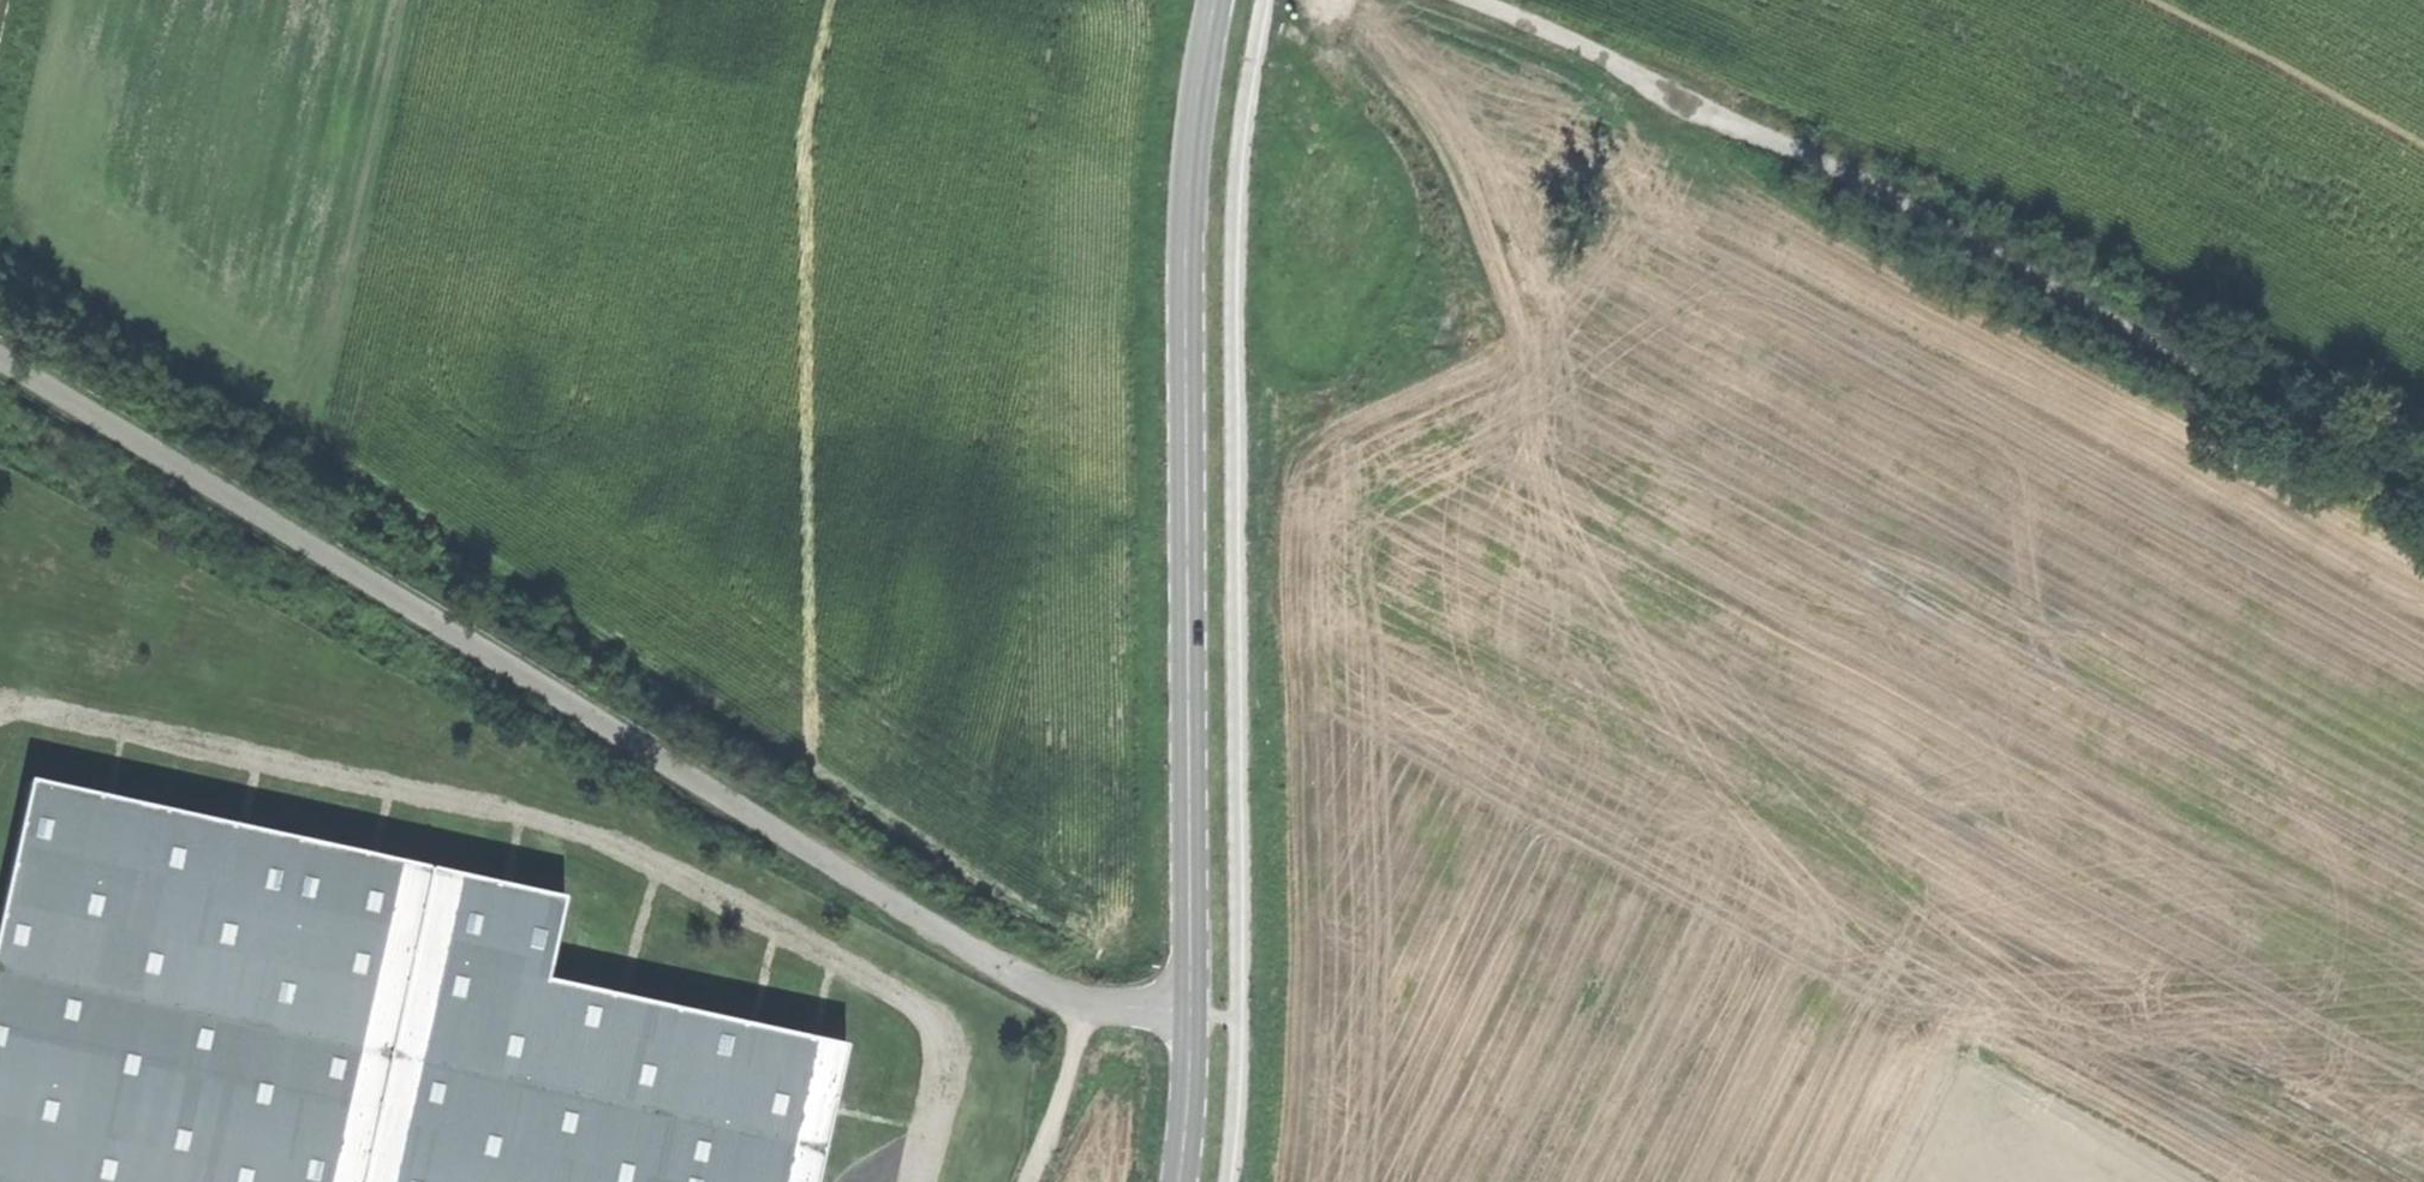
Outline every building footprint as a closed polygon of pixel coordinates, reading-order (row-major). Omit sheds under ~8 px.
[(832,1114),(834,1104),(846,1051),(822,1046),(808,1043),(760,1032),(746,1029),(628,1003),(615,1000),(547,984),(565,903),(514,892),(501,889),(381,862),(368,859),(250,833),(237,830),(114,802),(103,800),(32,784),(5,904),(2,917),(0,926),(0,1181),(817,1181),(832,1114)]
